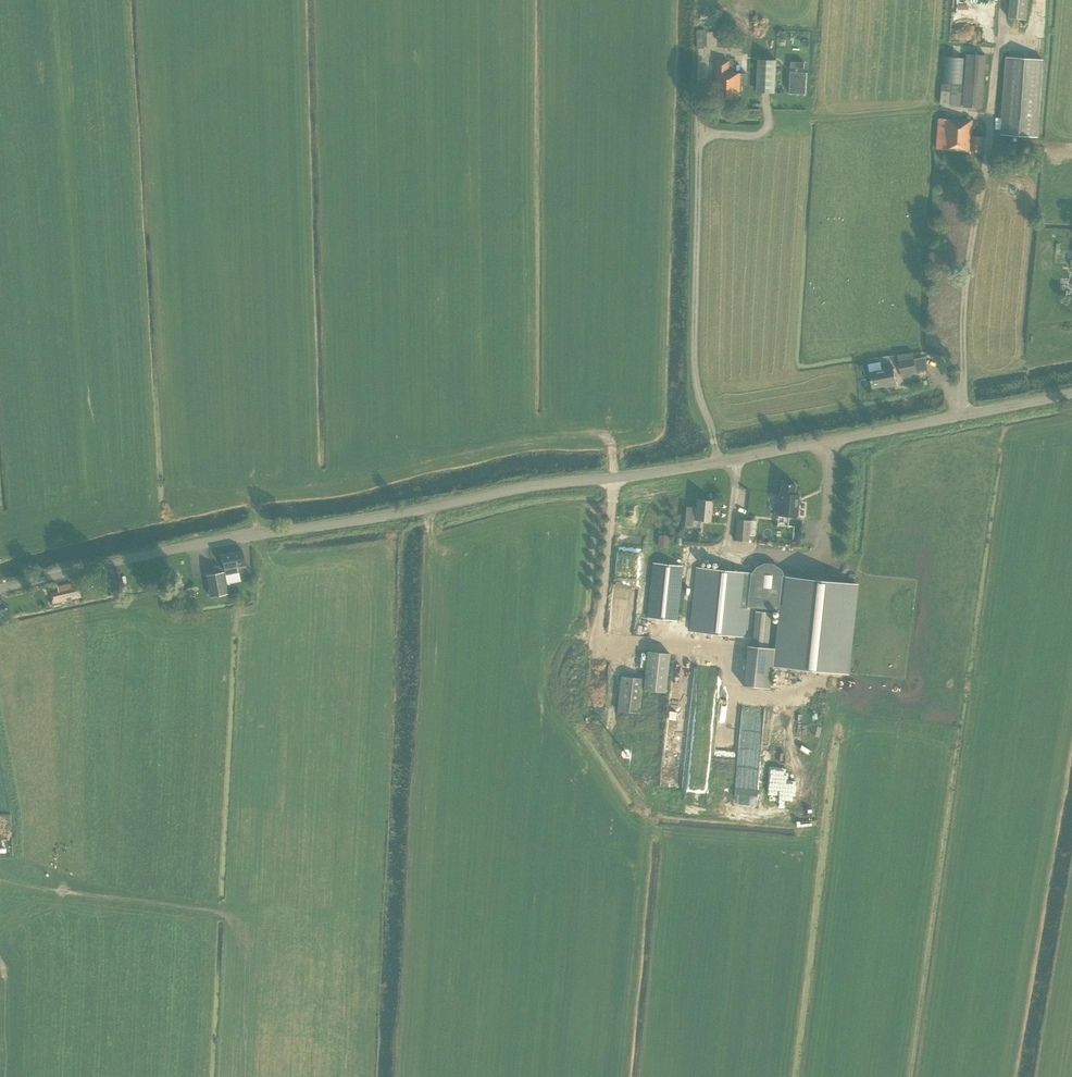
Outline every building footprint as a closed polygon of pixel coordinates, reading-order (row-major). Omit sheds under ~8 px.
[(1009,18),(1027,20),(1029,0),(1010,0),(1009,18)] [(964,49),(947,48),(946,57),(949,58),(948,75),(943,75),(941,104),(950,105),(950,106),(962,107),(963,94),(952,93),(953,87),(958,87),(960,58),(963,58),(964,49)] [(982,107),(986,55),(967,53),(964,106),(982,107)] [(1007,57),(1001,133),(1037,136),(1042,59),(1007,57)] [(776,59),(758,58),(757,91),(775,92),(776,59)] [(729,70),(729,60),(717,60),(716,89),(717,90),(717,100),(737,101),(738,91),(740,91),(741,74),(739,74),(739,72),(734,72),(734,70),(729,70)] [(807,72),(790,71),(789,94),(806,95),(807,72)] [(955,118),(950,118),(950,119),(939,119),(937,148),(970,150),(982,151),(983,136),(972,135),(973,119),(965,118),(955,118)] [(899,360),(899,365),(901,376),(902,375),(903,379),(911,377),(911,374),(917,373),(914,358),(899,360)] [(897,385),(893,366),(882,368),(883,370),(869,372),(872,388),(886,385),(886,387),(897,385)] [(795,484),(782,483),(781,493),(780,493),(778,514),(797,516),(799,495),(794,494),(795,484)] [(696,499),(696,507),(686,507),(684,525),(700,526),(700,520),(711,521),(712,501),(696,499)] [(748,542),(750,520),(736,519),(734,540),(748,542)] [(215,573),(206,575),(210,597),(228,593),(224,575),(239,572),(238,568),(245,567),(241,550),(221,555),(223,567),(220,567),(219,564),(214,565),(215,573)] [(676,620),(682,566),(652,562),(647,617),(676,620)] [(750,573),(718,570),(696,567),(689,631),(743,637),(746,602),(782,605),(777,649),(747,646),(743,686),(769,689),(771,668),(773,667),(845,674),(855,584),(785,577),(784,577),(780,569),(773,563),(764,562),(756,566),(750,573),(749,573),(750,573)] [(58,590),(50,592),(52,603),(80,597),(78,586),(70,588),(69,584),(57,587),(58,590)] [(194,594),(192,587),(184,589),(185,595),(194,594)] [(665,692),(669,653),(647,651),(643,690),(665,692)] [(643,678),(621,676),(618,711),(640,713),(643,678)]
